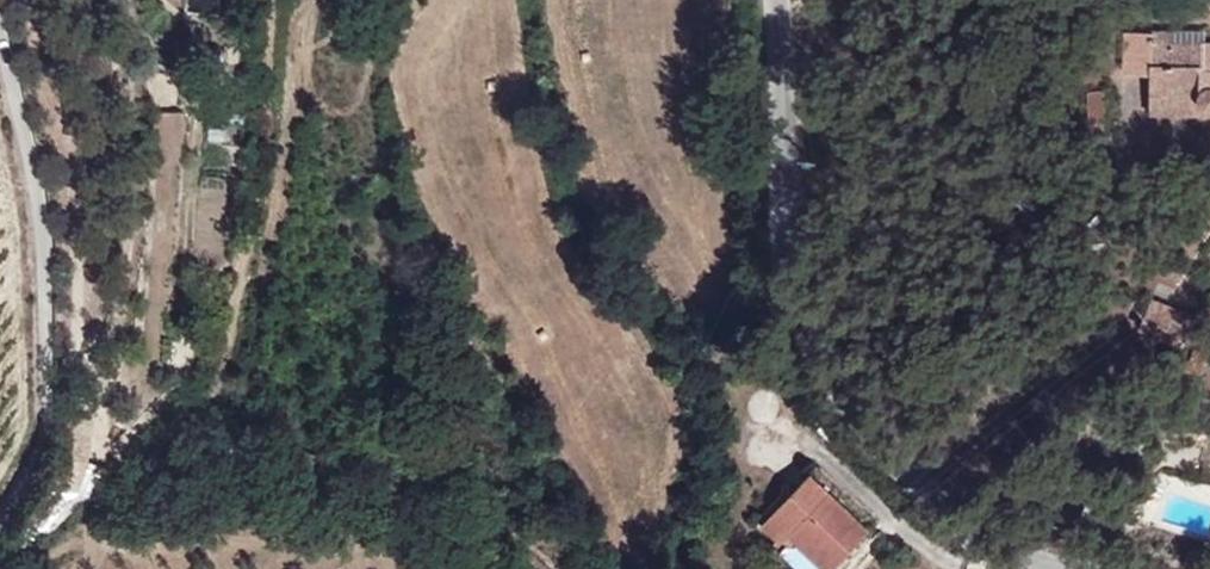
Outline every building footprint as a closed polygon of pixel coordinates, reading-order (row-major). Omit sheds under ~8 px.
[(188,8),(219,9),(219,0),(188,0),(188,8)] [(1197,35),(1196,27),(1115,25),(1114,69),(1139,70),(1140,113),(1209,114),(1209,35),(1197,35)] [(1166,326),(1181,291),(1134,272),(1119,307),(1166,326)] [(870,529),(810,475),(761,530),(782,548),(789,540),(826,568),(839,568),(870,529)]
